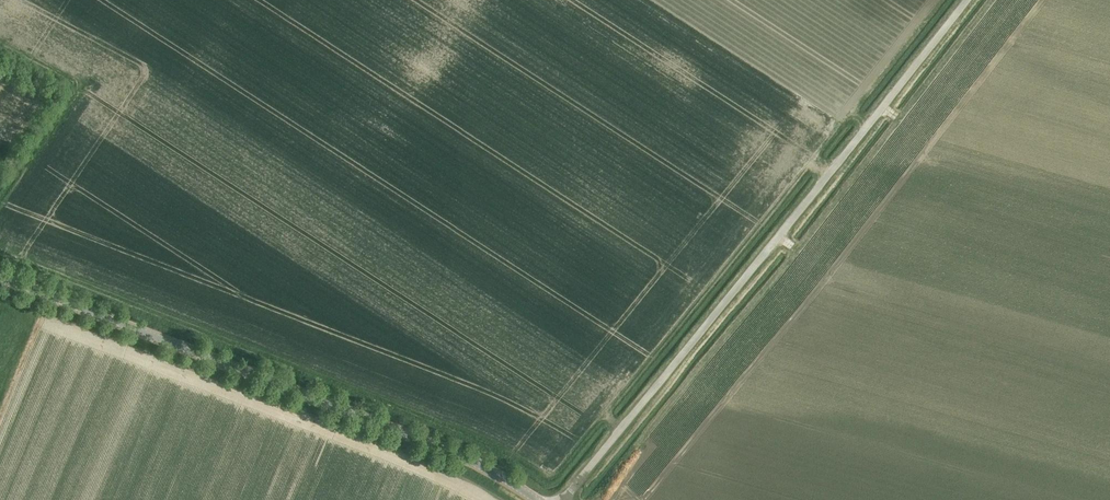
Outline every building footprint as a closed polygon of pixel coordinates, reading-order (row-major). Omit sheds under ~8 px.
[(987,355),(999,341),(994,337),(983,352),(987,355)]
